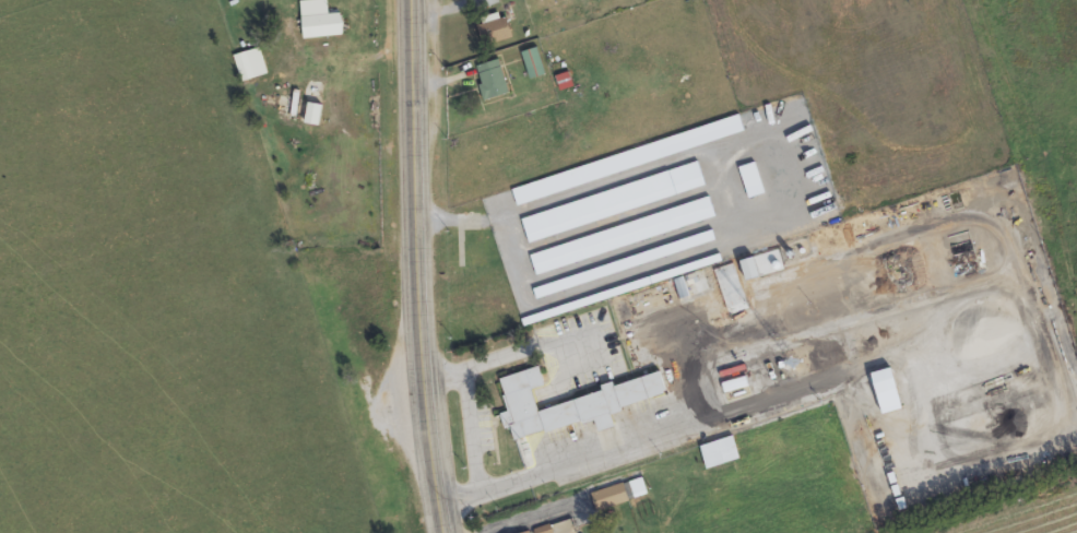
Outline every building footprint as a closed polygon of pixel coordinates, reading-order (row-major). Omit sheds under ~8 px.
[(477,25),(485,48),(514,38),(506,15),(477,25)] [(545,74),(537,49),(522,53),(529,79),(545,74)] [(484,101),(508,95),(501,61),(477,66),(484,101)] [(745,135),(740,118),(511,187),(516,204),(745,135)] [(738,167),(749,199),(765,194),(755,162),(738,167)] [(706,187),(698,164),(521,217),(528,241),(706,187)] [(535,274),(716,219),(710,199),(529,254),(535,274)] [(876,394),(897,390),(893,368),(872,372),(876,394)] [(536,437),(536,373),(505,373),(505,414),(503,414),(503,426),(513,426),(513,437),(536,437)] [(667,395),(661,374),(539,409),(546,433),(596,419),(599,431),(615,427),(610,411),(667,395)] [(699,447),(707,470),(740,459),(733,436),(699,447)] [(647,492),(642,478),(591,493),(597,514),(629,505),(627,498),(647,492)]
